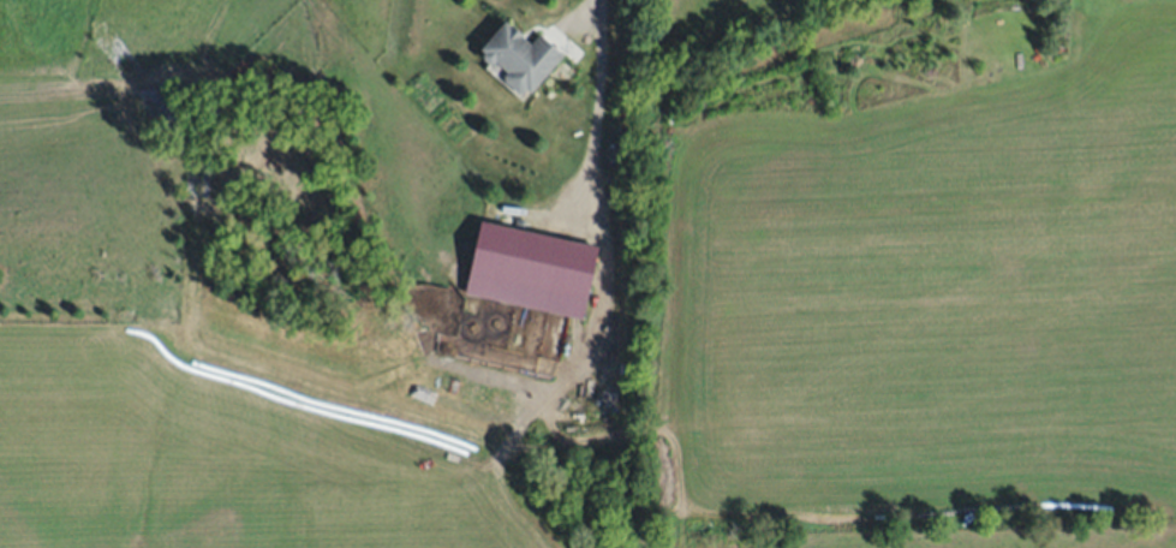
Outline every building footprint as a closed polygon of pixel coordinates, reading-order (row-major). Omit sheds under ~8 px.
[(480,49),(505,22),(512,28),(514,25),(524,34),(521,36),(531,44),(539,35),(563,56),(531,93),(527,89),(524,91),(519,93),(506,81),(506,76),(508,73),(495,61),(494,64),(489,62),(483,59),(484,54),(485,53),(480,49)] [(597,246),(479,223),(464,296),(583,319),(597,246)]
